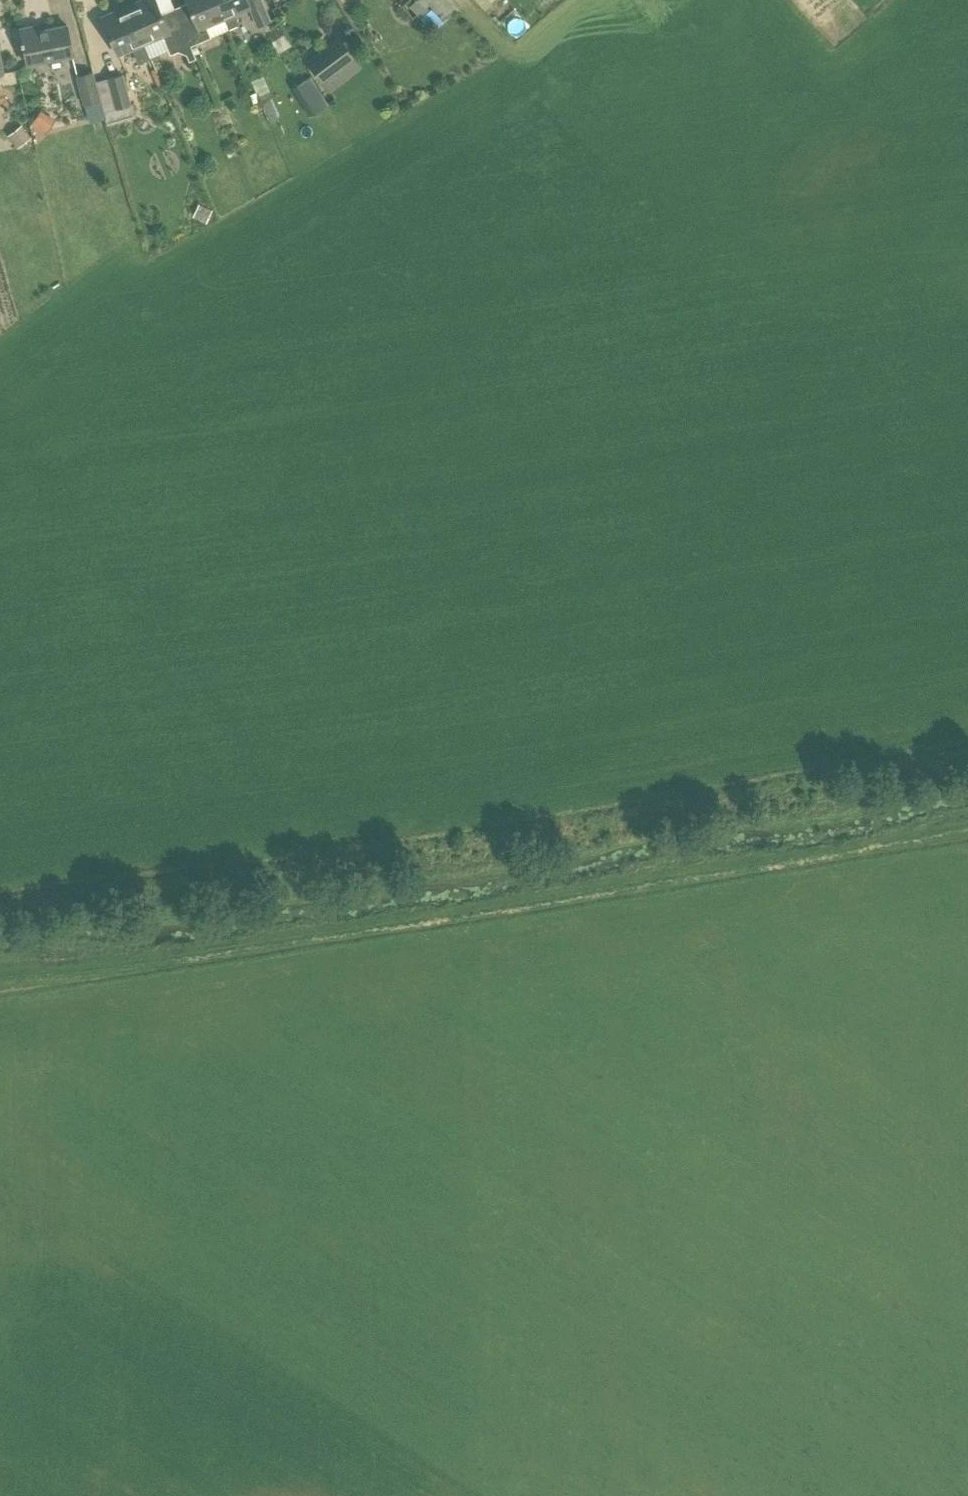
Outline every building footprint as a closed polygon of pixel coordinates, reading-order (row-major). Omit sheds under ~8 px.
[(172,8),(161,13),(155,0),(139,0),(127,5),(143,42),(161,35),(169,54),(189,46),(172,8)] [(228,28),(216,0),(186,0),(187,2),(172,8),(189,46),(210,37),(206,25),(223,18),(228,28)] [(228,28),(239,24),(234,13),(248,7),(256,27),(271,21),(262,0),(216,0),(228,28)] [(433,0),(415,0),(409,5),(417,14),(433,0)] [(143,42),(127,5),(101,16),(117,54),(131,48),(138,63),(150,58),(143,42)] [(72,55),(67,24),(38,30),(38,25),(19,28),(26,64),(72,55)] [(291,29),(278,37),(286,50),(299,42),(291,29)] [(323,85),(357,59),(339,36),(305,61),(323,85)] [(108,125),(96,81),(93,71),(75,76),(83,105),(84,104),(91,128),(106,124),(106,125),(108,125)] [(96,81),(108,125),(136,116),(133,103),(131,103),(123,73),(96,81)] [(330,103),(313,74),(293,86),(311,115),(330,103)] [(269,122),(278,118),(270,98),(273,97),(270,89),(257,95),(269,122)] [(22,123),(7,134),(17,148),(32,137),(22,123)] [(205,222),(210,211),(198,205),(192,217),(205,222)]
